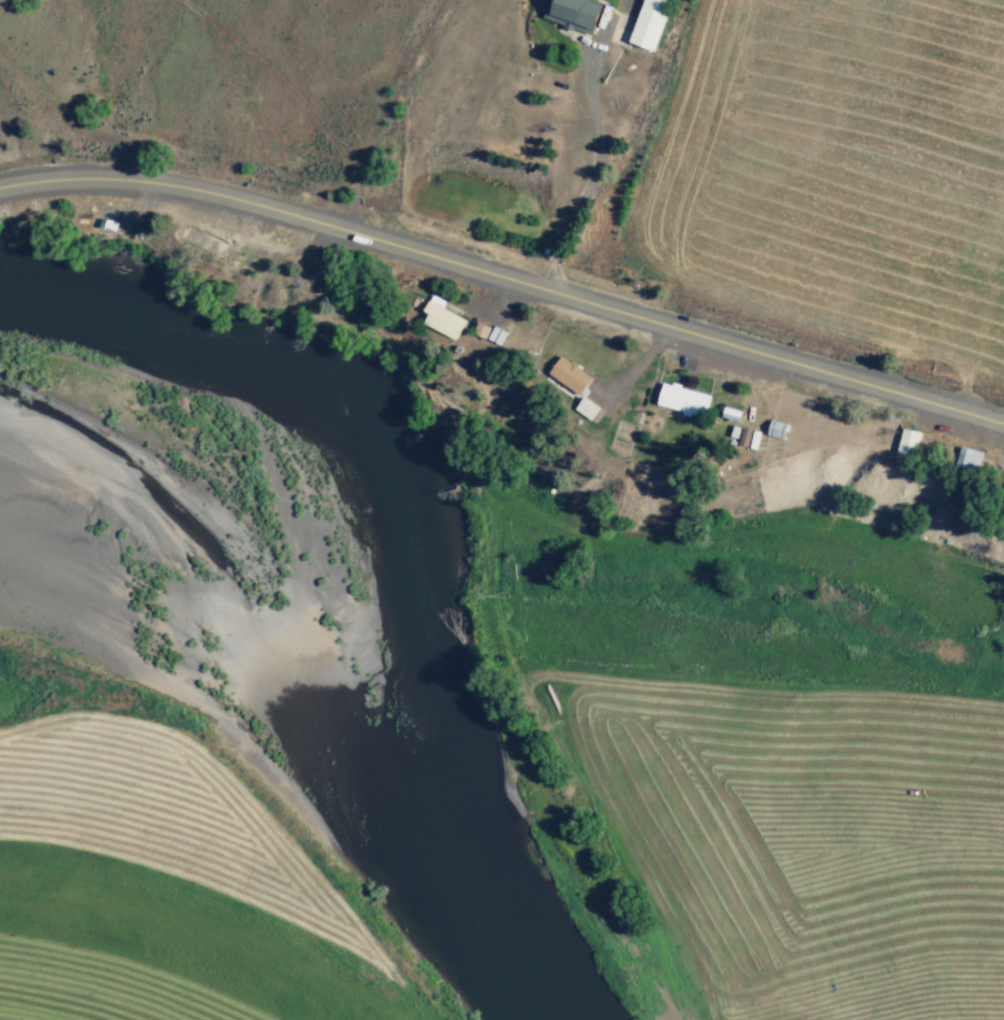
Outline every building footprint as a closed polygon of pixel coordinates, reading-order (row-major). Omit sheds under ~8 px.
[(599,0),(549,0),(545,19),(594,29),(599,0)] [(630,40),(656,48),(671,0),(642,0),(630,40)] [(443,305),(446,299),(431,291),(422,308),(428,311),(423,321),(456,338),(466,317),(443,305)] [(592,376),(560,353),(547,370),(579,393),(592,376)] [(657,403),(706,415),(712,392),(663,379),(657,403)] [(600,405),(584,393),(574,406),(590,418),(600,405)] [(768,431),(781,435),(785,422),(772,418),(768,431)] [(923,431),(904,425),(896,450),(915,456),(923,431)] [(992,449),(960,446),(957,466),(990,470),(992,449)]
